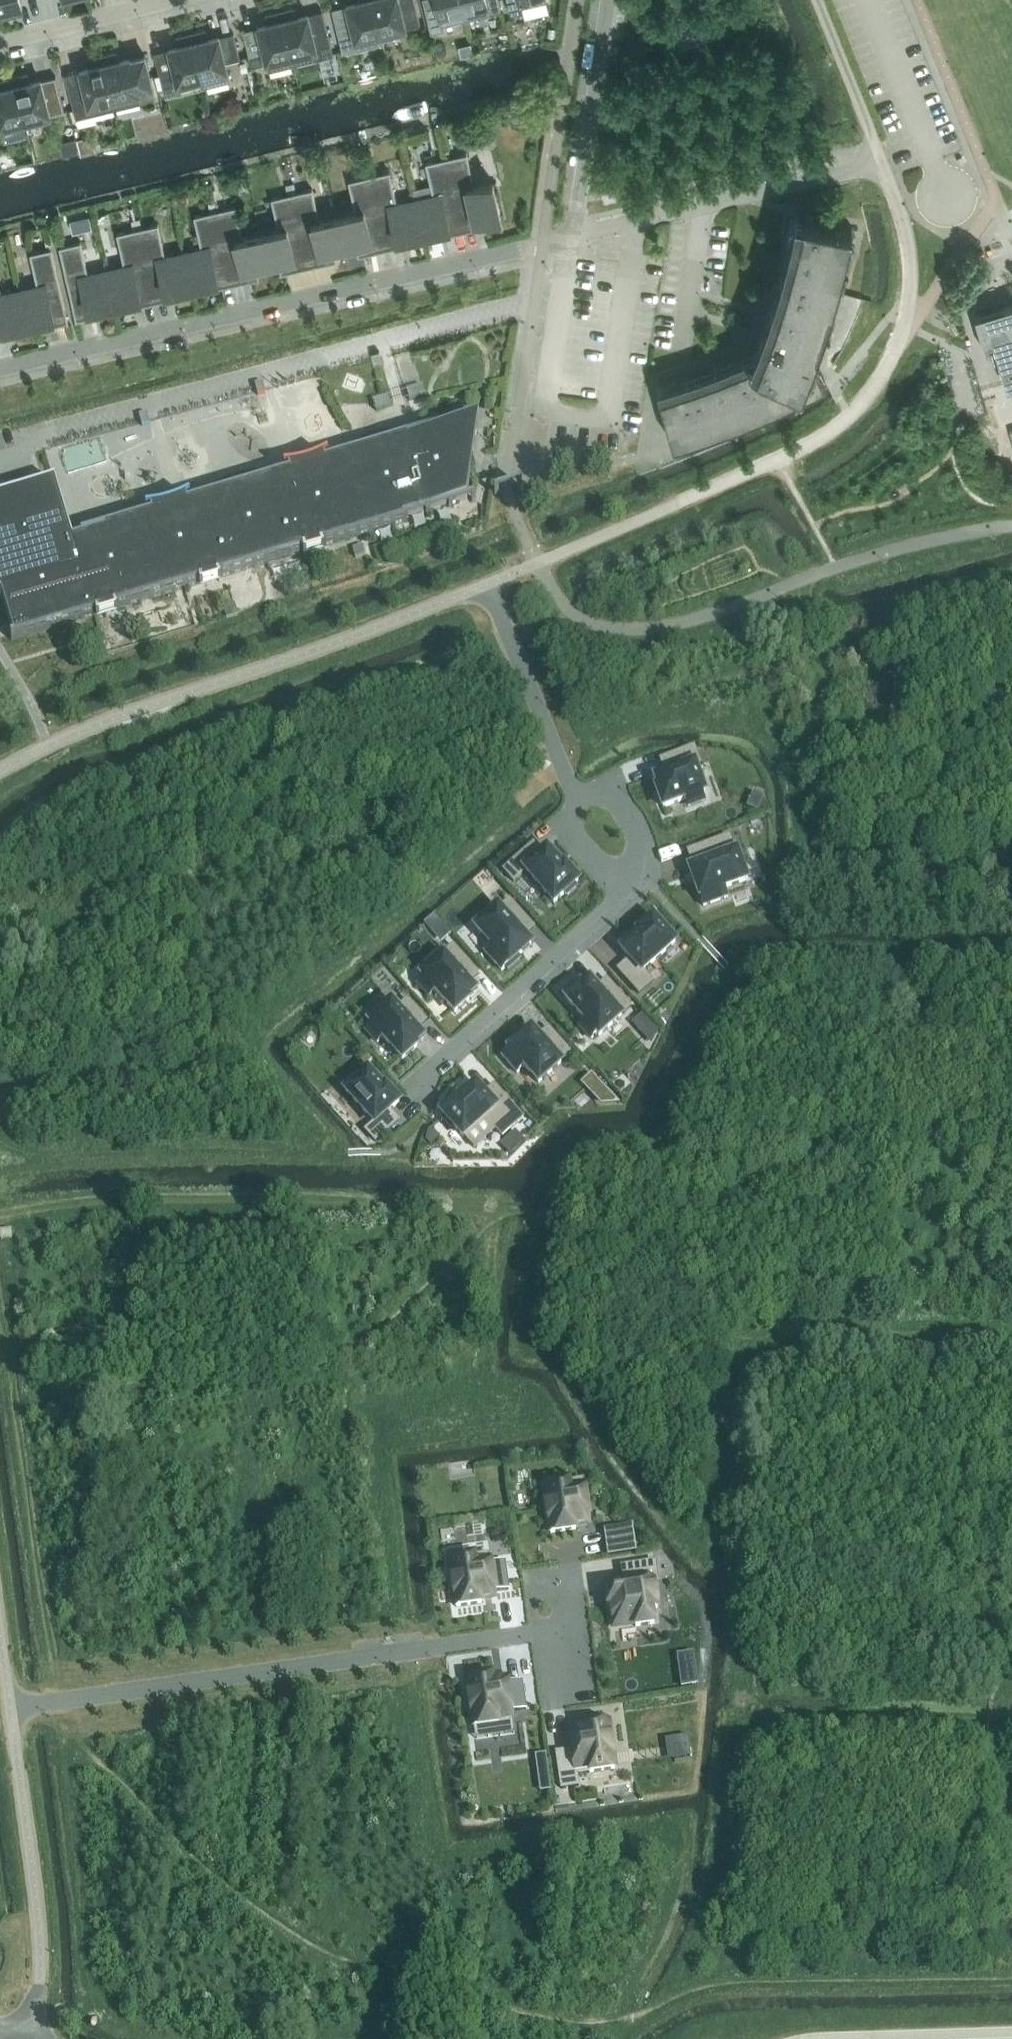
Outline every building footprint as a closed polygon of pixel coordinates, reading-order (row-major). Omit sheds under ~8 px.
[(22,6),(21,0),(0,0),(0,11),(22,6)] [(332,10),(342,52),(382,42),(371,0),(356,0),(345,3),(346,4),(331,8),(332,10)] [(416,10),(414,0),(371,0),(382,42),(383,42),(380,33),(419,23),(416,10)] [(460,0),(435,0),(423,3),(430,32),(443,29),(442,24),(465,19),(460,0)] [(465,19),(501,10),(498,0),(460,0),(465,19)] [(510,13),(523,10),(521,5),(544,0),(506,0),(510,13)] [(294,6),(280,9),(293,64),(333,55),(322,10),(307,14),(307,12),(296,15),(294,6)] [(267,22),(257,25),(257,26),(242,30),(251,65),(266,61),(268,71),(293,64),(280,9),(265,13),(267,22)] [(208,37),(205,27),(191,31),(204,86),(229,80),(225,62),(239,58),(233,32),(218,36),(218,34),(208,37)] [(204,86),(191,31),(176,35),(178,44),(168,47),(168,48),(154,52),(162,87),(201,77),(203,86),(204,86)] [(116,49),(102,53),(115,108),(155,98),(144,54),(130,57),(129,56),(119,59),(116,49)] [(115,108),(102,53),(87,57),(89,66),(79,69),(79,70),(65,73),(76,118),(115,108)] [(27,71),(13,75),(24,121),(64,111),(55,76),(41,79),(40,78),(30,81),(27,71)] [(13,75),(0,78),(0,86),(0,88),(0,127),(24,121),(13,75)] [(450,157),(445,157),(462,230),(479,226),(478,220),(500,215),(492,181),(474,185),(466,153),(450,157)] [(432,195),(414,199),(422,233),(444,228),(445,234),(462,230),(445,157),(441,158),(425,162),(432,195)] [(373,174),(368,175),(385,247),(402,243),(401,238),(422,233),(414,199),(396,203),(389,170),(373,174)] [(355,212),(337,216),(345,251),(366,246),(368,251),(385,247),(368,175),(364,176),(348,180),(355,212)] [(295,192),(291,193),(308,265),(325,261),(324,256),(345,251),(337,216),(319,221),(312,188),(295,192)] [(602,190),(602,193),(604,201),(615,198),(613,188),(602,190)] [(278,230),(260,234),(268,268),(289,263),(291,269),(308,265),(291,193),(271,198),(278,230)] [(234,206),(214,211),(230,283),(248,279),(246,273),(268,268),(260,234),(242,238),(234,206)] [(201,248),(183,252),(191,286),(212,281),(213,287),(230,283),(214,211),(193,215),(201,248)] [(657,387),(656,387),(673,442),(691,436),(704,432),(718,427),(724,424),(735,421),(751,414),(765,408),(778,402),(794,395),(810,387),(824,380),(812,357),(816,347),(819,339),(825,321),(831,303),(835,291),(835,289),(839,275),(843,259),(847,259),(847,258),(844,257),(847,240),(851,225),(795,214),(794,214),(793,219),(790,235),(788,244),(780,273),(771,301),(760,332),(760,333),(753,351),(742,356),(714,367),(686,377),(676,380),(660,385),(657,386),(657,387)] [(157,223),(137,228),(153,300),(170,296),(169,291),(191,286),(183,252),(165,256),(157,223)] [(124,265),(106,269),(114,304),(135,299),(136,304),(153,300),(137,228),(116,233),(124,265)] [(76,320),(77,320),(76,318),(93,314),(92,309),(114,304),(106,269),(88,274),(80,241),(59,246),(76,320)] [(67,322),(68,322),(51,248),(47,249),(29,253),(37,285),(19,289),(27,323),(48,318),(49,324),(66,320),(67,322)] [(19,289),(1,293),(0,289),(0,335),(6,334),(5,328),(27,323),(19,289)] [(994,349),(1006,387),(1011,385),(1011,303),(974,315),(986,354),(987,354),(984,344),(992,341),(994,349)] [(373,364),(381,362),(381,361),(380,358),(378,350),(370,352),(372,360),(373,364)] [(256,392),(257,395),(265,393),(264,390),(262,381),(254,384),(256,392)] [(409,400),(424,396),(421,385),(405,389),(409,400)] [(373,399),(374,402),(376,410),(391,406),(388,395),(373,399)] [(141,423),(142,425),(149,423),(149,421),(146,412),(139,414),(141,423)] [(257,475),(250,475),(247,476),(240,477),(237,478),(230,480),(224,483),(218,486),(215,488),(219,494),(72,539),(55,481),(0,498),(0,596),(1,595),(12,633),(14,637),(11,638),(11,640),(94,615),(476,501),(475,498),(467,501),(470,481),(477,479),(474,454),(479,419),(454,427),(453,424),(395,442),(395,433),(391,434),(385,435),(378,436),(371,438),(365,440),(359,443),(353,446),(357,453),(257,483),(257,475)] [(507,488),(493,493),(494,495),(501,493),(508,491),(514,489),(522,487),(521,484),(507,488)] [(365,555),(362,545),(353,548),(356,557),(365,555)] [(234,603),(222,607),(226,618),(237,615),(234,603)] [(665,775),(655,779),(659,788),(656,789),(663,808),(686,800),(688,806),(704,800),(701,794),(705,793),(695,766),(700,764),(694,748),(660,760),(665,775)] [(732,835),(687,852),(693,868),(690,869),(703,906),(727,898),(724,889),(746,880),(736,852),(738,852),(732,835)] [(533,844),(503,871),(513,882),(525,871),(554,903),(564,894),(567,897),(577,888),(574,885),(578,881),(564,866),(563,868),(547,850),(542,854),(533,844)] [(498,908),(476,928),(492,946),(484,952),(501,971),(505,968),(508,971),(521,959),(518,956),(531,945),(524,937),(534,928),(509,900),(499,909),(498,908)] [(630,959),(617,970),(639,994),(652,982),(643,972),(675,943),(653,919),(638,932),(640,934),(622,950),(630,959)] [(424,979),(418,983),(429,996),(435,991),(454,1013),(469,1000),(468,998),(475,991),(468,983),(478,974),(455,948),(444,958),(443,957),(421,976),(424,979)] [(580,986),(566,1000),(585,1022),(580,1026),(591,1039),(597,1034),(599,1037),(621,1017),(620,1016),(631,1007),(606,980),(596,989),(590,981),(582,988),(580,986)] [(371,1025),(366,1030),(377,1042),(383,1038),(402,1060),(417,1046),(415,1045),(423,1038),(416,1030),(426,1021),(407,1000),(397,1009),(391,1003),(369,1023),(371,1025)] [(651,1025),(641,1034),(647,1041),(657,1032),(651,1025)] [(531,1030),(502,1056),(517,1073),(524,1067),(538,1083),(561,1063),(559,1061),(569,1052),(548,1028),(538,1037),(531,1030)] [(367,1055),(358,1063),(363,1068),(372,1060),(367,1055)] [(368,1071),(345,1091),(374,1123),(365,1131),(375,1142),(398,1121),(389,1111),(399,1103),(385,1087),(383,1089),(368,1071)] [(592,1074),(583,1082),(592,1092),(601,1084),(592,1074)] [(456,1100),(441,1113),(445,1117),(442,1119),(451,1130),(454,1127),(463,1137),(465,1136),(485,1118),(495,1129),(502,1137),(523,1118),(494,1085),(484,1095),(476,1086),(458,1102),(456,1100)] [(475,1147),(495,1129),(485,1118),(465,1136),(475,1147)] [(428,1133),(426,1141),(431,1147),(440,1138),(432,1129),(428,1133)] [(509,1137),(500,1145),(510,1156),(519,1148),(509,1137)] [(583,1480),(543,1486),(550,1533),(576,1529),(575,1525),(589,1523),(583,1480)] [(634,1537),(606,1541),(608,1555),(636,1551),(634,1537)] [(489,1554),(449,1560),(456,1607),(481,1603),(481,1599),(495,1596),(494,1591),(508,1589),(504,1562),(490,1564),(489,1554)] [(655,1562),(621,1567),(624,1585),(605,1587),(607,1605),(611,1605),(614,1626),(635,1623),(636,1627),(654,1624),(651,1609),(658,1608),(654,1582),(658,1581),(655,1562)] [(698,1685),(696,1669),(679,1671),(682,1687),(698,1685)] [(492,1676),(466,1680),(473,1727),(499,1723),(498,1718),(512,1716),(511,1711),(525,1709),(521,1682),(507,1684),(507,1679),(492,1681),(492,1676)] [(569,1732),(572,1751),(556,1753),(561,1789),(578,1786),(577,1775),(615,1769),(608,1722),(583,1726),(583,1730),(569,1732)] [(546,1755),(535,1756),(538,1779),(549,1777),(546,1755)]
